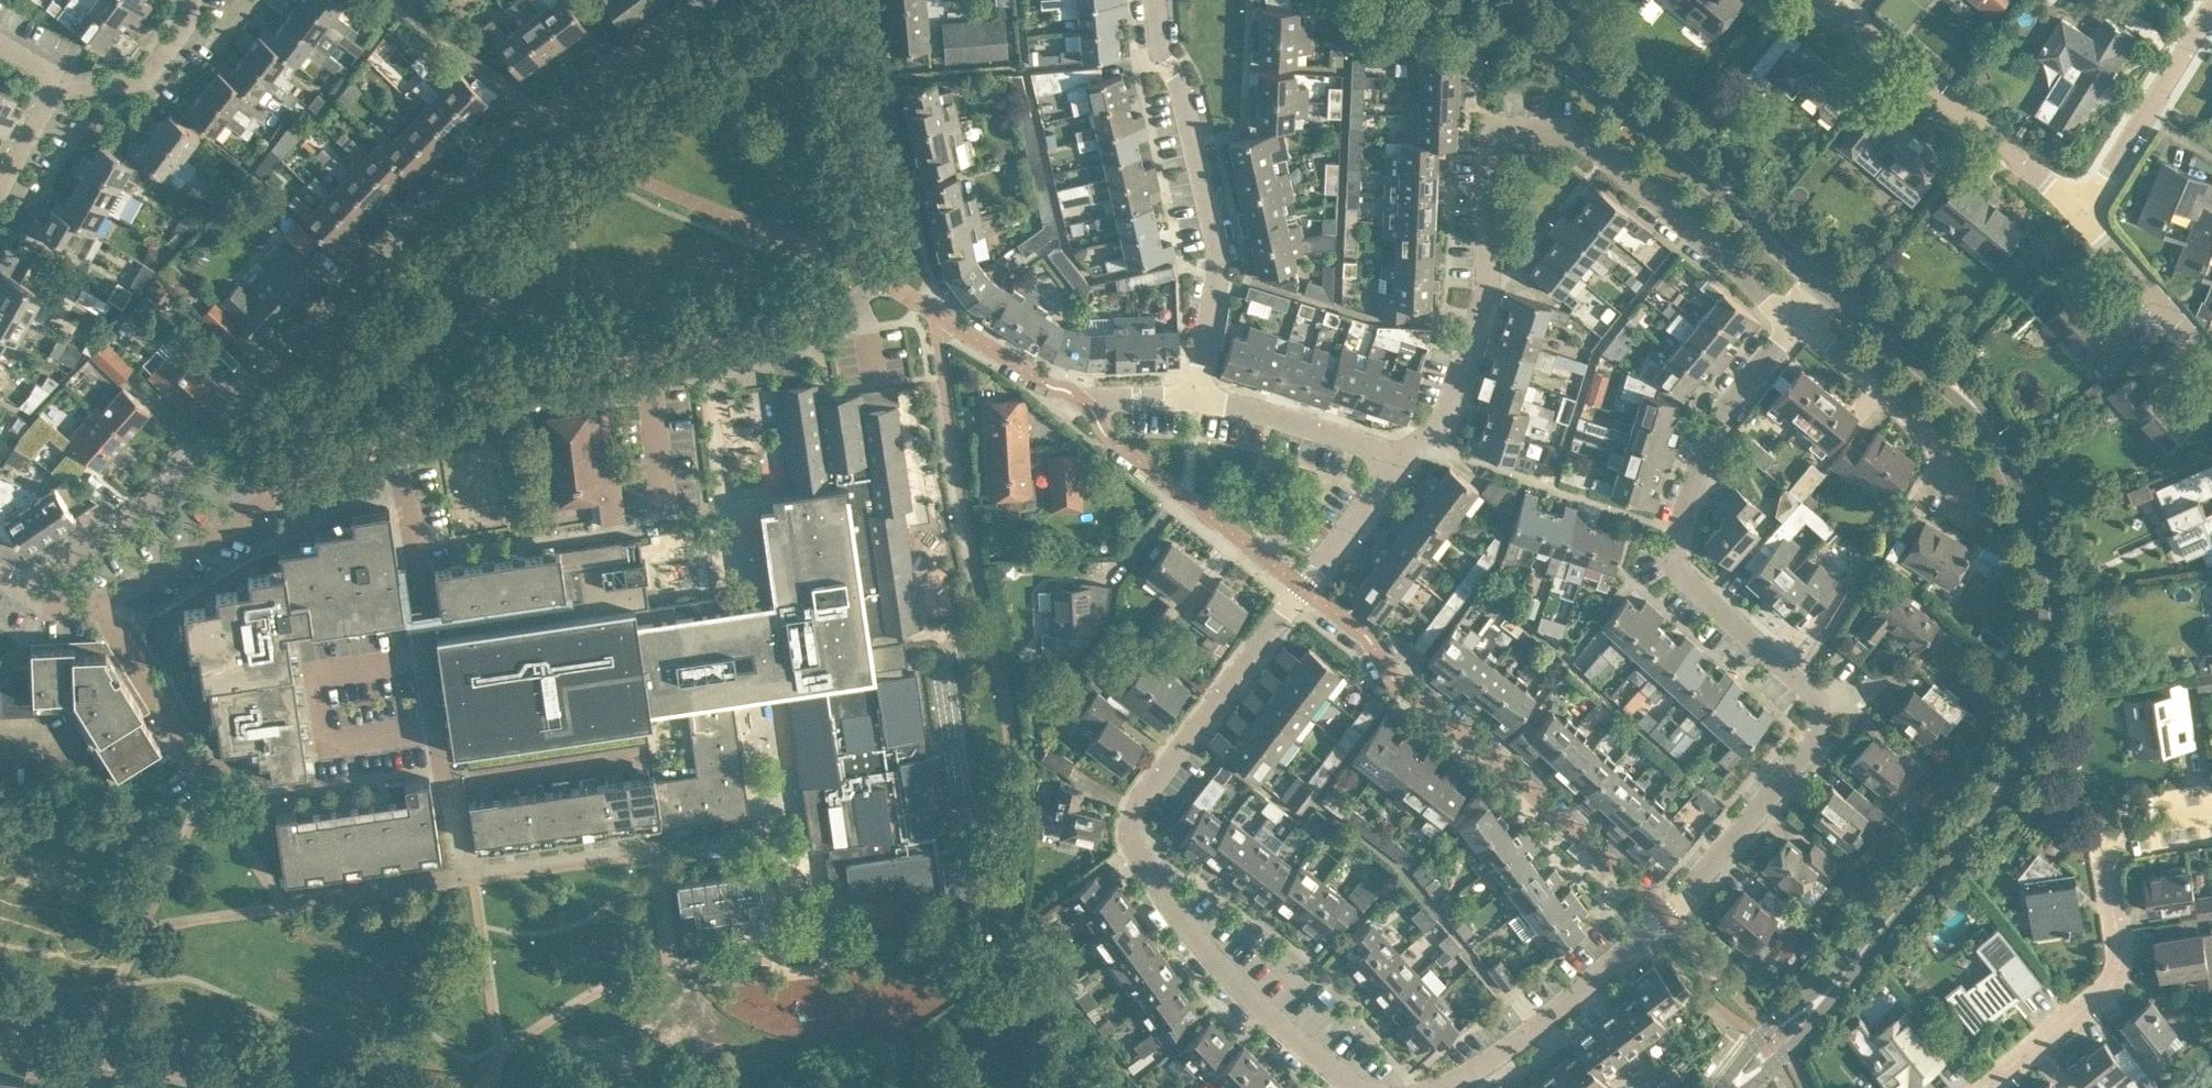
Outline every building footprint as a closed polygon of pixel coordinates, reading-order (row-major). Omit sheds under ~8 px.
[(63,6),(55,0),(51,0),(46,6),(103,50),(119,28),(90,5),(83,0),(67,0),(63,6)] [(90,5),(119,28),(128,16),(137,23),(144,14),(126,0),(94,0),(90,5)] [(144,14),(152,4),(146,0),(126,0),(144,14)] [(284,19),(313,41),(312,41),(329,53),(339,41),(357,55),(363,47),(345,33),(346,32),(304,0),(299,0),(284,19)] [(346,32),(351,24),(335,12),(344,0),(304,0),(346,32)] [(518,25),(518,26),(542,57),(555,48),(559,54),(568,47),(563,41),(539,10),(527,19),(513,0),(499,0),(518,25)] [(539,10),(563,41),(576,32),(581,38),(590,32),(566,0),(553,0),(549,3),(546,0),(532,0),(539,10)] [(623,26),(657,0),(603,0),(623,26)] [(883,2),(887,2),(892,52),(929,48),(924,0),(883,0),(883,2)] [(1127,12),(1126,0),(1057,6),(1058,16),(1078,15),(1080,31),(1117,28),(1115,13),(1127,12)] [(1292,7),(1291,0),(1266,0),(1267,6),(1253,5),(1252,17),(1261,18),(1260,33),(1310,35),(1311,20),(1297,20),(1298,8),(1292,7)] [(1670,1),(1693,19),(1695,16),(1713,30),(1738,0),(1671,0),(1670,1)] [(2005,0),(1976,0),(1977,1),(1993,15),(2005,0)] [(2049,94),(2037,112),(2072,134),(2105,81),(2108,83),(2126,54),(2123,52),(2135,34),(2103,14),(2090,35),(2062,17),(2040,54),(2061,67),(2059,72),(2075,80),(2062,102),(2049,94)] [(538,70),(547,63),(542,57),(518,26),(506,34),(493,17),(483,24),(520,73),(533,63),(538,70)] [(334,70),(340,62),(329,53),(312,41),(313,41),(284,19),(275,32),(266,25),(259,34),(287,55),(287,56),(296,63),(306,49),(334,70)] [(1002,19),(944,24),(947,58),(1005,53),(1002,19)] [(1781,27),(1777,32),(1736,81),(1744,88),(1767,86),(1772,79),(1783,88),(1793,82),(1818,103),(1819,113),(1830,122),(1855,92),(1840,79),(1843,75),(1800,39),(1798,42),(1781,27)] [(1119,55),(1117,28),(1080,31),(1081,47),(1060,49),(1061,60),(1119,55)] [(1310,49),(1310,35),(1260,33),(1260,49),(1251,48),(1250,60),(1295,62),(1296,49),(1310,49)] [(288,89),(293,81),(286,75),(296,63),(287,56),(287,55),(259,34),(243,55),(288,89)] [(394,47),(383,35),(374,47),(384,57),(394,47)] [(1331,36),(1330,51),(1343,52),(1344,37),(1331,36)] [(233,68),(224,61),(218,69),(246,91),(254,98),(264,85),(281,98),(288,89),(243,55),(233,68)] [(1352,72),(1352,84),(1363,85),(1364,58),(1353,57),(1352,72)] [(423,59),(415,67),(423,75),(431,67),(423,59)] [(1421,75),(1421,88),(1465,89),(1465,78),(1457,78),(1457,62),(1409,59),(1408,74),(1421,75)] [(1088,93),(1092,109),(1128,101),(1122,74),(1102,78),(1101,65),(1030,72),(1035,94),(1065,87),(1068,97),(1088,93)] [(431,67),(423,75),(439,91),(440,90),(468,117),(479,106),(485,112),(493,104),(458,71),(447,83),(431,67)] [(247,125),(247,124),(253,130),(259,123),(252,117),(253,116),(236,104),(246,91),(218,69),(202,90),(247,125)] [(1258,81),(1258,97),(1306,99),(1307,84),(1294,84),(1294,71),(1250,69),(1249,81),(1258,81)] [(1022,72),(1009,73),(1018,114),(1030,111),(1022,72)] [(400,75),(393,82),(402,92),(409,85),(400,75)] [(909,110),(906,110),(911,130),(958,119),(953,100),(941,103),(935,79),(904,87),(909,110)] [(1352,96),(1351,111),(1362,112),(1363,97),(1362,97),(1363,85),(1352,84),(1352,96)] [(1329,85),(1328,100),(1342,100),(1342,85),(1329,85)] [(12,124),(17,115),(9,110),(17,95),(0,86),(0,117),(12,124)] [(412,86),(404,94),(420,109),(421,109),(450,136),(460,125),(466,131),(474,123),(468,117),(440,90),(439,91),(428,101),(412,86)] [(1407,100),(1407,114),(1455,116),(1456,101),(1464,101),(1465,89),(1421,88),(1420,100),(1407,100)] [(213,134),(224,120),(241,133),(247,138),(253,130),(247,124),(247,125),(202,90),(192,103),(183,96),(176,106),(213,134)] [(1699,111),(1710,121),(1730,100),(1719,90),(1699,111)] [(324,97),(316,91),(307,104),(315,110),(324,97)] [(1247,124),(1250,124),(1271,126),(1291,127),(1292,112),(1306,113),(1306,99),(1258,97),(1257,112),(1248,112),(1247,124)] [(1327,115),(1341,115),(1342,100),(1328,100),(1327,115)] [(1095,125),(1075,129),(1077,139),(1145,124),(1142,112),(1131,115),(1128,101),(1092,109),(1095,125)] [(394,105),(386,113),(402,129),(403,128),(431,155),(442,144),(448,150),(456,142),(450,136),(421,109),(420,109),(410,120),(394,105)] [(1030,111),(1018,114),(1027,153),(1039,151),(1030,111)] [(1350,126),(1361,127),(1362,112),(1351,111),(1350,126)] [(151,119),(144,128),(152,134),(182,156),(183,155),(198,134),(169,112),(159,125),(151,119)] [(1837,143),(1851,155),(1852,154),(1911,203),(1931,179),(1924,174),(1940,154),(1899,121),(1888,134),(1862,113),(1837,143)] [(1454,131),(1455,116),(1407,114),(1406,128),(1419,129),(1418,140),(1418,141),(1445,142),(1445,143),(1463,144),(1463,132),(1454,131)] [(0,117),(0,129),(7,133),(12,124),(0,117)] [(923,172),(945,167),(973,161),(968,138),(962,139),(958,119),(911,130),(915,150),(918,149),(923,172)] [(280,134),(279,135),(292,144),(302,134),(289,123),(280,134)] [(375,124),(367,132),(377,142),(378,141),(413,174),(424,163),(430,169),(437,161),(431,155),(403,128),(402,129),(392,140),(375,124)] [(1080,149),(1100,144),(1104,160),(1139,152),(1136,138),(1147,135),(1145,124),(1077,139),(1080,149)] [(1225,158),(1227,170),(1282,158),(1289,156),(1283,130),(1272,132),(1271,126),(1250,124),(1249,137),(1230,141),(1233,156),(1225,158)] [(1329,136),(1324,136),(1326,148),(1339,144),(1339,127),(1330,127),(1329,136)] [(336,138),(359,160),(388,188),(389,187),(399,176),(405,182),(413,174),(378,141),(377,142),(367,152),(352,137),(351,138),(344,130),(336,138)] [(1054,131),(1044,133),(1045,133),(1045,134),(1047,146),(1057,144),(1054,131)] [(188,178),(197,165),(183,155),(182,156),(152,134),(143,146),(135,139),(128,149),(154,169),(165,177),(173,167),(188,178)] [(1388,153),(1387,167),(1399,168),(1400,167),(1435,169),(1436,154),(1445,154),(1445,143),(1445,142),(1418,141),(1418,140),(1401,140),(1400,153),(1388,153)] [(92,157),(83,152),(78,161),(120,185),(125,174),(145,186),(154,169),(128,149),(124,156),(100,143),(92,157)] [(1039,151),(1027,153),(1034,188),(1047,185),(1039,151)] [(1349,151),(1348,166),(1360,166),(1360,151),(1349,151)] [(1089,191),(1156,175),(1154,164),(1143,166),(1139,152),(1104,160),(1107,176),(1087,181),(1089,191)] [(2192,162),(2211,171),(2211,164),(2196,154),(2192,162)] [(325,164),(341,179),(370,207),(370,206),(381,195),(387,201),(395,193),(389,187),(388,188),(359,160),(348,171),(332,156),(325,164)] [(1288,184),(1285,170),(1282,158),(1227,170),(1230,181),(1238,179),(1242,194),(1288,184)] [(1325,159),(1325,175),(1338,175),(1339,160),(1325,159)] [(118,214),(131,191),(120,185),(78,161),(73,171),(82,176),(74,189),(106,208),(107,207),(118,214)] [(2173,204),(2199,214),(2211,183),(2211,181),(2165,161),(2140,220),(2160,229),(2164,222),(2166,222),(2169,216),(2167,215),(2173,204)] [(1348,178),(1347,192),(1359,193),(1360,166),(1348,166),(1348,178)] [(303,167),(297,173),(306,183),(322,198),(351,226),(352,225),(362,214),(368,220),(376,212),(370,206),(370,207),(341,179),(330,190),(314,175),(313,176),(303,167)] [(1385,194),(1386,194),(1434,196),(1434,181),(1443,181),(1444,169),(1435,169),(1400,167),(1399,168),(1399,180),(1386,179),(1385,194)] [(1995,258),(2013,236),(2014,237),(2016,235),(2015,233),(2020,228),(1980,195),(1984,190),(1963,173),(1934,209),(1948,220),(1946,222),(1950,225),(1951,223),(1995,258)] [(930,204),(928,205),(932,224),(979,213),(975,193),(962,196),(957,174),(925,181),(930,204)] [(1116,212),(1151,204),(1148,189),(1159,187),(1156,175),(1089,191),(1091,201),(1112,196),(1115,211),(1116,212)] [(1324,190),(1337,191),(1338,175),(1325,175),(1324,190)] [(1610,232),(1620,220),(1644,240),(1651,231),(1590,181),(1581,191),(1590,198),(1581,209),(1610,232)] [(2210,246),(2211,247),(2211,183),(2199,214),(2179,263),(2199,271),(2202,264),(2204,265),(2207,259),(2205,258),(2210,246)] [(1072,184),(1056,188),(1059,198),(1075,194),(1072,184)] [(1281,212),(1294,209),(1288,184),(1242,194),(1245,209),(1237,211),(1239,223),(1282,213),(1281,212)] [(1047,185),(1034,188),(1042,223),(1054,220),(1047,185)] [(84,227),(93,232),(106,208),(74,189),(66,203),(57,198),(52,207),(85,225),(84,227)] [(1345,220),(1357,220),(1358,205),(1359,193),(1347,192),(1346,205),(1345,220)] [(351,226),(322,198),(311,209),(295,194),(288,201),(317,229),(333,245),(344,233),(350,239),(358,231),(352,225),(351,226)] [(1075,194),(1059,198),(1061,207),(1077,204),(1075,194)] [(1386,194),(1385,207),(1385,221),(1433,223),(1433,208),(1442,208),(1443,196),(1434,196),(1386,194)] [(1082,219),(1084,230),(1118,222),(1122,238),(1157,230),(1151,204),(1116,212),(1115,211),(1082,219)] [(95,233),(93,232),(84,227),(85,225),(52,207),(44,221),(35,216),(30,226),(82,256),(95,233)] [(1616,258),(1599,245),(1610,232),(1581,209),(1572,220),(1563,213),(1555,222),(1609,266),(1616,258)] [(984,233),(979,213),(932,224),(936,244),(939,243),(944,267),(946,266),(947,271),(958,286),(982,267),(976,258),(971,236),(984,233)] [(1298,223),(1285,226),(1282,213),(1239,223),(1242,234),(1250,231),(1254,246),(1301,236),(1298,223)] [(1337,216),(1323,215),(1322,231),(1336,231),(1337,216)] [(1080,219),(1070,222),(1072,232),(1083,230),(1080,219)] [(1051,235),(1057,234),(1057,232),(1054,220),(1042,223),(1042,224),(1017,243),(1025,254),(1051,235)] [(1357,220),(1345,220),(1345,234),(1344,247),(1356,248),(1357,220)] [(1441,239),(1432,239),(1433,223),(1385,221),(1384,235),(1396,235),(1396,248),(1440,250),(1441,239)] [(1587,260),(1603,274),(1609,266),(1555,222),(1548,231),(1556,239),(1547,250),(1576,274),(1587,260)] [(304,249),(314,239),(301,226),(299,224),(289,235),(304,249)] [(1157,230),(1122,238),(1125,254),(1104,258),(1107,269),(1174,254),(1171,241),(1160,243),(1157,230)] [(1301,236),(1254,246),(1245,248),(1252,275),(1264,272),(1266,280),(1295,289),(1298,282),(1291,253),(1314,247),(1334,248),(1334,246),(1336,246),(1336,231),(1322,231),(1301,236)] [(1061,246),(1061,247),(1053,259),(1084,299),(1089,282),(1061,246)] [(1395,275),(1430,277),(1430,276),(1431,262),(1440,262),(1440,250),(1396,248),(1395,260),(1382,260),(1381,275),(1395,276),(1395,275)] [(1581,299),(1565,286),(1576,274),(1547,250),(1530,271),(1574,308),(1581,299)] [(238,282),(221,299),(262,339),(320,279),(292,252),(251,294),(238,282)] [(1344,259),(1343,274),(1355,274),(1356,259),(1344,259)] [(169,260),(159,271),(172,283),(182,272),(169,260)] [(139,288),(157,271),(143,262),(130,283),(139,288)] [(1667,275),(1677,283),(1688,269),(1678,262),(1667,275)] [(1173,264),(1129,274),(1132,285),(1132,287),(1174,277),(1173,264)] [(990,277),(982,267),(958,286),(969,299),(973,302),(972,303),(992,316),(991,319),(1008,329),(1034,290),(1017,279),(1010,289),(990,277)] [(54,300),(43,294),(1,270),(0,272),(0,283),(4,285),(0,293),(0,301),(29,318),(40,324),(54,300)] [(1700,271),(1693,280),(1700,285),(1706,277),(1700,271)] [(1114,276),(1117,289),(1132,285),(1129,274),(1129,272),(1114,276)] [(1439,289),(1439,277),(1430,276),(1430,277),(1395,275),(1395,276),(1394,288),(1381,287),(1380,316),(1388,316),(1410,317),(1410,304),(1429,304),(1430,289),(1439,289)] [(156,277),(143,289),(156,302),(168,289),(156,277)] [(1715,299),(1705,311),(1733,335),(1742,324),(1751,331),(1760,320),(1706,277),(1700,285),(1699,285),(1715,299)] [(108,296),(122,304),(131,288),(117,280),(108,296)] [(1332,286),(1321,282),(1317,295),(1332,300),(1332,286)] [(1245,296),(1271,305),(1275,292),(1249,283),(1245,296)] [(1511,305),(1507,319),(1541,330),(1547,315),(1567,321),(1570,310),(1504,289),(1500,302),(1511,305)] [(2198,316),(2210,320),(2211,314),(2211,289),(2205,304),(2203,303),(2198,316)] [(1044,312),(1051,301),(1034,290),(1008,329),(1025,340),(1026,338),(1046,351),(1047,350),(1052,352),(1070,357),(1078,327),(1063,324),(1044,312)] [(1286,309),(1290,297),(1275,292),(1271,305),(1286,309)] [(2077,293),(2044,322),(2058,337),(2063,333),(2085,358),(2090,354),(2107,372),(2135,347),(2106,316),(2101,320),(2077,293)] [(1311,317),(1315,304),(1301,300),(1297,313),(1311,317)] [(16,342),(29,318),(0,301),(0,331),(7,335),(6,336),(16,342)] [(1667,301),(1661,309),(1672,318),(1725,362),(1733,353),(1724,346),(1733,335),(1705,311),(1695,324),(1678,310),(1667,301)] [(1327,309),(1323,321),(1337,325),(1341,313),(1327,309)] [(1092,317),(1080,313),(1078,327),(1070,357),(1086,361),(1091,361),(1091,362),(1115,361),(1115,364),(1136,363),(1134,315),(1113,315),(1092,317)] [(1153,314),(1134,315),(1136,363),(1155,362),(1155,359),(1179,358),(1178,326),(1154,327),(1153,314)] [(1352,316),(1348,328),(1364,333),(1367,321),(1352,316)] [(1665,326),(1682,339),(1671,352),(1699,375),(1709,364),(1718,371),(1725,362),(1672,318),(1665,326)] [(1587,360),(1557,350),(1556,352),(1536,346),(1541,330),(1507,319),(1502,333),(1491,329),(1488,341),(1553,362),(1583,372),(1587,360)] [(91,332),(82,348),(91,353),(105,339),(109,331),(96,323),(91,332)] [(1377,329),(1403,337),(1407,325),(1378,324),(1377,329)] [(1233,371),(1248,376),(1263,330),(1249,325),(1245,338),(1233,334),(1219,376),(1230,379),(1233,371)] [(1432,326),(1407,325),(1403,337),(1428,345),(1429,344),(1427,344),(1432,326)] [(1276,334),(1270,332),(1263,330),(1248,376),(1262,380),(1260,389),(1271,393),(1274,384),(1284,350),(1272,346),(1276,334)] [(1581,343),(1593,346),(1599,336),(1584,332),(1581,343)] [(1601,349),(1616,360),(1629,344),(1615,332),(1601,349)] [(219,383),(179,345),(178,346),(168,336),(156,348),(166,357),(149,375),(189,413),(203,398),(204,399),(219,383)] [(1271,393),(1285,397),(1297,401),(1300,393),(1299,392),(1310,359),(1314,347),(1288,338),(1284,350),(1274,384),(1271,393)] [(120,381),(133,367),(105,339),(91,353),(120,381)] [(1402,339),(1399,349),(1412,353),(1415,343),(1406,340),(1402,339)] [(1583,372),(1553,362),(1488,341),(1484,352),(1495,355),(1490,369),(1525,381),(1530,365),(1550,372),(1551,370),(1580,380),(1583,372)] [(1335,367),(1339,355),(1314,346),(1314,347),(1310,359),(1299,392),(1300,393),(1297,401),(1323,409),(1325,401),(1328,392),(1335,367)] [(1364,367),(1368,355),(1342,346),(1339,355),(1335,367),(1328,392),(1325,401),(1351,409),(1354,401),(1353,401),(1364,367)] [(1658,387),(1659,385),(1662,381),(1682,397),(1699,375),(1671,352),(1661,365),(1650,356),(1637,371),(1629,367),(1629,369),(1658,387)] [(1382,359),(1368,355),(1364,367),(1353,401),(1354,401),(1368,405),(1365,414),(1377,417),(1390,375),(1378,371),(1382,359)] [(1402,379),(1390,375),(1377,417),(1387,421),(1390,412),(1405,417),(1420,371),(1406,366),(1402,379)] [(1779,419),(1786,412),(1801,424),(1828,390),(1801,367),(1789,381),(1785,387),(1781,391),(1767,409),(1779,419)] [(1601,402),(1609,373),(1594,368),(1585,398),(1601,402)] [(1490,369),(1482,395),(1537,412),(1540,402),(1520,396),(1525,381),(1490,369)] [(1658,387),(1629,369),(1620,395),(1640,401),(1635,416),(1670,428),(1678,401),(1656,394),(1658,387)] [(41,384),(40,385),(49,390),(59,380),(47,373),(41,384)] [(1781,374),(1772,384),(1781,391),(1785,387),(1789,381),(1781,374)] [(2133,409),(2167,447),(2199,418),(2164,379),(2148,393),(2131,375),(2110,394),(2127,413),(2133,409)] [(36,381),(30,392),(41,398),(49,390),(40,385),(41,384),(36,381)] [(789,690),(787,690),(787,692),(788,691),(802,784),(801,785),(801,786),(802,786),(803,789),(804,789),(804,793),(803,793),(804,797),(805,797),(806,806),(805,806),(806,809),(807,814),(806,814),(807,820),(808,820),(809,824),(808,824),(808,828),(809,828),(810,832),(809,832),(810,836),(812,845),(811,845),(811,848),(828,846),(829,855),(826,855),(831,889),(849,887),(851,899),(932,887),(934,897),(946,895),(949,916),(987,910),(977,841),(951,845),(938,753),(927,755),(915,671),(903,673),(902,664),(907,663),(903,638),(898,639),(896,630),(919,626),(902,508),(910,507),(894,404),(899,403),(896,385),(844,393),(844,394),(817,398),(814,381),(779,387),(795,490),(784,492),(784,493),(779,493),(772,494),(772,498),(773,497),(774,504),(761,506),(775,599),(719,608),(725,648),(732,647),(735,665),(727,666),(732,697),(800,687),(800,688),(789,690)] [(104,408),(99,404),(95,408),(126,436),(150,409),(124,386),(104,408)] [(1820,454),(1855,412),(1828,390),(1801,424),(1816,437),(1809,445),(1820,454)] [(1555,418),(1563,420),(1568,421),(1576,397),(1563,393),(1555,418)] [(1520,434),(1532,438),(1537,424),(1559,431),(1563,420),(1555,418),(1537,412),(1482,395),(1478,406),(1489,410),(1485,423),(1520,435),(1520,434)] [(1025,397),(982,399),(988,496),(1031,494),(1025,397)] [(13,444),(27,453),(31,455),(49,434),(67,450),(51,469),(69,482),(89,459),(98,467),(126,436),(95,408),(70,437),(40,412),(20,435),(21,436),(13,444)] [(615,482),(606,409),(543,417),(553,504),(598,499),(601,522),(623,519),(619,481),(615,482)] [(1576,425),(1593,431),(1607,435),(1672,456),(1676,445),(1665,442),(1670,428),(1635,416),(1630,432),(1579,415),(1576,425)] [(1515,451),(1520,435),(1485,423),(1480,437),(1469,434),(1465,446),(1531,468),(1535,457),(1515,451)] [(1889,487),(1912,459),(1877,430),(1865,444),(1854,435),(1831,462),(1852,480),(1863,466),(1889,487)] [(1623,451),(1619,467),(1653,478),(1658,464),(1669,468),(1672,456),(1607,435),(1593,431),(1589,440),(1623,451)] [(1747,432),(1736,445),(1764,468),(1775,455),(1747,432)] [(19,467),(27,453),(13,444),(5,459),(19,467)] [(1051,496),(1082,494),(1079,452),(1048,454),(1051,496)] [(1811,462),(1789,488),(1802,498),(1802,499),(1809,490),(1824,473),(1811,462)] [(1428,470),(1421,479),(1460,510),(1477,487),(1449,466),(1440,479),(1428,470)] [(1563,466),(1560,477),(1582,484),(1585,474),(1563,466)] [(1649,492),(1653,478),(1619,467),(1614,482),(1593,476),(1590,486),(1656,508),(1660,495),(1649,492)] [(2182,476),(2172,480),(2183,505),(2170,511),(2188,552),(2201,546),(2208,563),(2211,561),(2211,509),(2207,512),(2200,496),(2211,491),(2211,477),(2207,479),(2202,467),(2182,476)] [(41,495),(0,471),(0,535),(10,540),(16,536),(25,550),(75,517),(54,486),(41,495)] [(1426,497),(1416,509),(1444,531),(1460,510),(1421,479),(1414,488),(1426,497)] [(1516,487),(1489,479),(1481,490),(1508,512),(1516,487)] [(2128,491),(2134,503),(2154,494),(2148,482),(2128,491)] [(1704,539),(1729,561),(1757,530),(1744,518),(1756,506),(1735,487),(1719,504),(1723,507),(1717,514),(1723,519),(1704,539)] [(1520,539),(1536,544),(1547,509),(1534,505),(1537,494),(1525,490),(1518,511),(1503,556),(1514,559),(1520,539)] [(1767,554),(1746,577),(1769,598),(1794,570),(1783,561),(1798,545),(1788,536),(1804,518),(1813,508),(1810,506),(1802,499),(1802,498),(1758,546),(1767,554)] [(1552,549),(1545,569),(1555,572),(1576,507),(1565,503),(1561,514),(1547,509),(1536,544),(1552,549)] [(260,780),(262,781),(264,782),(266,782),(279,780),(278,773),(308,769),(287,630),(282,631),(281,625),(310,621),(357,614),(358,622),(405,615),(389,507),(351,513),(351,515),(352,515),(353,524),(314,530),(315,533),(315,532),(317,542),(267,549),(262,550),(258,551),(254,553),(251,555),(158,611),(156,614),(153,616),(151,619),(150,621),(150,622),(149,624),(149,626),(149,628),(148,629),(149,631),(149,633),(149,635),(150,637),(151,638),(156,648),(205,729),(207,731),(208,732),(209,733),(212,733),(214,733),(216,733),(217,732),(218,732),(220,730),(223,727),(232,735),(230,737),(230,738),(229,740),(228,741),(228,744),(228,746),(228,747),(229,748),(229,751),(231,753),(232,754),(259,780),(260,780)] [(1565,576),(1571,556),(1586,561),(1598,526),(1584,521),(1588,510),(1576,507),(1555,572),(1565,576)] [(1400,531),(1428,552),(1444,531),(1416,509),(1407,521),(1395,513),(1388,522),(1400,531)] [(1903,558),(1948,585),(1968,553),(1939,535),(1942,531),(1925,521),(1903,558)] [(1624,534),(1598,526),(1586,561),(1602,566),(1596,586),(1606,589),(1624,534)] [(1372,543),(1412,574),(1428,552),(1400,531),(1391,543),(1379,534),(1372,543)] [(1897,534),(1884,554),(1893,559),(1905,539),(1897,534)] [(639,536),(434,566),(440,606),(630,579),(631,586),(638,585),(641,606),(650,605),(650,604),(649,603),(645,577),(647,577),(645,558),(642,559),(639,536)] [(1500,540),(1495,536),(1478,557),(1489,565),(1494,559),(1500,540)] [(1141,640),(1151,647),(1167,624),(1203,581),(1192,573),(1200,563),(1171,541),(1148,572),(1163,583),(1156,592),(1169,601),(1141,640)] [(1377,561),(1367,574),(1395,595),(1412,574),(1372,543),(1365,552),(1377,561)] [(1478,557),(1462,578),(1473,587),(1489,565),(1478,557)] [(1819,564),(1804,580),(1794,570),(1769,598),(1791,617),(1807,600),(1816,608),(1839,582),(1823,568),(1819,564)] [(1379,617),(1395,595),(1367,574),(1358,586),(1346,577),(1339,587),(1379,617)] [(1167,624),(1180,634),(1190,620),(1191,621),(1195,616),(1211,628),(1202,639),(1213,647),(1221,636),(1222,637),(1245,606),(1227,592),(1232,587),(1220,578),(1212,589),(1203,581),(1167,624)] [(1473,587),(1462,578),(1446,600),(1456,608),(1473,587)] [(651,723),(647,698),(634,607),(641,606),(638,585),(631,586),(630,579),(440,606),(444,633),(436,635),(453,752),(465,750),(468,766),(648,740),(646,724),(651,723)] [(1041,631),(1042,651),(1055,650),(1055,651),(1079,650),(1106,616),(1110,586),(1089,583),(1089,586),(1052,588),(1054,631),(1041,631)] [(1916,649),(1938,623),(1894,586),(1873,612),(1873,613),(1860,629),(1874,640),(1887,624),(1916,649)] [(1493,616),(1499,608),(1478,593),(1473,601),(1493,616)] [(652,778),(654,794),(657,793),(662,826),(667,825),(667,824),(672,824),(672,825),(675,824),(675,823),(684,822),(684,823),(689,822),(689,821),(693,821),(693,822),(699,821),(699,820),(708,819),(714,818),(718,817),(718,818),(726,817),(726,816),(730,815),(730,816),(735,815),(744,813),(744,814),(749,813),(746,789),(745,789),(744,785),(745,785),(744,780),(743,780),(742,771),(743,771),(742,766),(741,766),(741,762),(742,762),(741,757),(740,757),(739,752),(740,752),(740,749),(739,749),(738,745),(739,744),(739,741),(738,741),(737,732),(736,723),(735,723),(735,719),(735,715),(734,715),(733,706),(734,706),(733,703),(732,703),(732,698),(732,697),(727,666),(735,665),(732,647),(725,648),(719,608),(718,603),(717,603),(717,598),(718,598),(717,594),(713,594),(713,595),(709,595),(705,595),(705,596),(697,597),(697,596),(693,597),(693,598),(689,598),(674,600),(674,601),(670,601),(669,600),(666,601),(666,602),(662,602),(658,602),(658,603),(650,604),(650,605),(641,606),(634,607),(647,698),(685,692),(696,772),(664,777),(664,776),(652,778)] [(1589,663),(1596,670),(1607,657),(1654,606),(1646,598),(1638,607),(1626,596),(1601,624),(1614,635),(1589,663)] [(1446,600),(1429,622),(1440,630),(1456,608),(1446,600)] [(1564,629),(1551,623),(1555,609),(1544,605),(1536,627),(1543,632),(1559,640),(1564,629)] [(1663,615),(1654,606),(1607,657),(1615,664),(1616,665),(1630,649),(1641,660),(1666,632),(1656,623),(1663,615)] [(1506,614),(1500,621),(1515,633),(1521,626),(1506,614)] [(1424,651),(1440,630),(1429,622),(1413,643),(1424,651)] [(1983,622),(1975,636),(1989,645),(1997,631),(1983,622)] [(1429,678),(1441,686),(1471,646),(1461,638),(1464,633),(1453,625),(1428,658),(1438,666),(1429,678)] [(1536,638),(1521,626),(1515,633),(1530,645),(1536,638)] [(1640,687),(1647,693),(1693,642),(1685,634),(1677,642),(1666,632),(1641,660),(1654,672),(1640,687)] [(75,641),(75,649),(106,648),(106,640),(75,641)] [(1655,701),(1669,685),(1681,696),(1706,668),(1695,658),(1702,650),(1693,642),(1647,693),(1655,701)] [(0,685),(0,715),(35,713),(35,706),(55,705),(55,696),(74,696),(88,717),(81,721),(92,739),(95,737),(118,773),(160,746),(139,711),(143,709),(106,650),(75,651),(74,645),(31,647),(32,664),(15,665),(0,685)] [(1309,646),(1292,668),(1324,692),(1340,670),(1309,646)] [(1482,654),(1471,646),(1441,686),(1452,695),(1461,683),(1470,690),(1492,663),(1493,662),(1496,658),(1486,650),(1482,654)] [(1124,694),(1114,686),(1107,696),(1125,710),(1132,700),(1148,712),(1155,702),(1164,710),(1182,687),(1167,675),(1174,666),(1156,652),(1124,694)] [(1177,655),(1172,662),(1180,668),(1185,662),(1177,655)] [(1607,657),(1596,670),(1604,677),(1615,664),(1607,657)] [(1482,699),(1491,707),(1517,674),(1507,666),(1504,671),(1493,662),(1492,663),(1470,690),(1461,702),(1473,711),(1482,699)] [(1276,689),(1307,713),(1324,692),(1292,668),(1276,689)] [(1655,721),(1648,729),(1668,749),(1733,678),(1724,670),(1716,678),(1706,668),(1681,696),(1693,707),(1679,722),(1677,721),(1667,732),(1655,721)] [(2211,687),(2211,670),(2196,673),(2199,689),(2211,687)] [(1528,682),(1517,674),(1491,707),(1501,714),(1492,726),(1504,735),(1534,695),(1524,687),(1528,682)] [(1668,749),(1676,755),(1707,721),(1720,732),(1745,704),(1734,694),(1741,686),(1733,678),(1668,749)] [(1935,724),(1945,732),(1960,714),(1972,724),(1978,717),(1933,679),(1920,694),(1913,688),(1892,713),(1922,739),(1935,724)] [(2154,697),(2132,700),(2136,730),(2139,729),(2141,736),(2139,736),(2139,742),(2141,741),(2143,750),(2174,745),(2179,744),(2193,742),(2190,721),(2188,699),(2187,693),(2186,683),(2159,686),(2160,696),(2154,697)] [(1259,711),(1291,736),(1307,713),(1276,689),(1259,711)] [(1141,741),(1116,722),(1125,710),(1107,696),(1098,690),(1079,715),(1097,729),(1087,743),(1120,768),(1141,741)] [(1372,694),(1364,704),(1375,713),(1382,703),(1372,694)] [(1364,704),(1355,716),(1366,724),(1375,713),(1364,704)] [(1755,713),(1745,704),(1720,732),(1731,742),(1718,757),(1726,765),(1773,714),(1763,705),(1755,713)] [(1259,711),(1243,732),(1275,757),(1291,736),(1259,711)] [(1539,746),(1548,755),(1576,725),(1566,716),(1562,720),(1552,711),(1536,729),(1526,720),(1509,739),(1529,757),(1539,746)] [(1339,738),(1349,746),(1366,724),(1355,716),(1339,738)] [(1352,756),(1375,773),(1399,742),(1376,725),(1352,756)] [(1586,734),(1576,725),(1548,755),(1558,763),(1548,774),(1558,784),(1592,747),(1582,738),(1586,734)] [(1267,785),(1283,763),(1275,757),(1243,732),(1235,743),(1218,730),(1209,741),(1258,778),(1267,785)] [(1894,754),(1873,736),(1851,762),(1884,790),(1900,771),(1911,780),(1928,761),(1904,742),(1894,754)] [(1339,738),(1322,760),(1332,768),(1349,746),(1339,738)] [(1375,773),(1396,789),(1420,759),(1399,742),(1375,773)] [(1578,782),(1587,790),(1588,790),(1611,765),(1615,761),(1596,743),(1592,747),(1558,784),(1568,793),(1578,782)] [(1072,762),(1046,746),(1040,757),(1066,773),(1072,762)] [(1396,789),(1418,806),(1442,775),(1420,759),(1396,789)] [(1322,760),(1306,781),(1316,789),(1332,768),(1322,760)] [(1598,800),(1608,809),(1635,779),(1615,761),(1611,765),(1588,790),(1587,790),(1577,801),(1588,811),(1598,800)] [(1232,770),(1222,762),(1213,774),(1223,782),(1232,770)] [(1228,822),(1227,821),(1208,807),(1226,785),(1212,774),(1177,819),(1187,827),(1176,842),(1199,860),(1203,855),(1202,854),(1228,822)] [(1428,814),(1420,825),(1431,833),(1463,791),(1442,775),(1418,806),(1428,814)] [(275,813),(284,877),(308,874),(307,871),(306,872),(306,867),(321,865),(322,872),(346,868),(346,866),(345,866),(344,862),(360,859),(361,866),(384,863),(384,860),(383,861),(382,856),(398,854),(399,861),(440,855),(429,777),(387,783),(388,787),(391,806),(298,820),(296,810),(275,813)] [(1650,800),(1641,792),(1645,788),(1635,779),(1608,809),(1616,816),(1606,827),(1617,837),(1627,826),(1650,800)] [(1474,844),(1502,823),(1503,823),(1515,814),(1506,803),(1494,812),(1487,802),(1496,790),(1483,780),(1470,797),(1450,823),(1462,838),(1466,834),(1474,844)] [(1289,802),(1300,810),(1316,789),(1306,781),(1289,802)] [(1079,790),(1059,785),(1052,812),(1047,811),(1043,829),(1094,841),(1101,813),(1075,807),(1079,790)] [(1813,818),(1846,846),(1860,830),(1865,834),(1885,811),(1861,791),(1852,802),(1832,785),(1819,801),(1824,805),(1813,818)] [(1320,799),(1342,815),(1350,805),(1329,788),(1320,799)] [(654,794),(631,797),(635,830),(643,828),(643,830),(662,828),(662,826),(657,793),(654,794)] [(1626,845),(1636,855),(1670,818),(1660,809),(1664,805),(1654,795),(1650,800),(1627,826),(1636,834),(1626,845)] [(631,797),(604,801),(609,833),(617,832),(617,834),(636,831),(635,830),(631,797)] [(1269,812),(1276,803),(1268,797),(1261,806),(1269,812)] [(604,801),(578,805),(583,837),(591,836),(591,838),(609,835),(609,833),(604,801)] [(1276,818),(1283,809),(1276,803),(1269,812),(1276,818)] [(578,805),(552,808),(557,841),(565,840),(565,842),(583,839),(583,837),(578,805)] [(1342,815),(1364,832),(1372,821),(1350,805),(1342,815)] [(552,808),(526,812),(531,845),(539,844),(539,845),(557,843),(557,841),(552,808)] [(526,812),(500,816),(505,849),(512,848),(513,849),(531,847),(531,845),(526,812)] [(1326,814),(1318,825),(1326,830),(1334,820),(1326,814)] [(505,849),(500,816),(471,820),(476,853),(479,853),(479,852),(486,851),(486,853),(505,850),(505,849)] [(1202,854),(1203,855),(1223,871),(1252,833),(1231,817),(1227,821),(1228,822),(1202,854)] [(1679,826),(1670,818),(1636,855),(1646,864),(1656,853),(1666,862),(1694,831),(1683,822),(1679,826)] [(1334,820),(1326,830),(1333,836),(1341,826),(1334,820)] [(1364,832),(1385,849),(1393,838),(1372,821),(1364,832)] [(1478,859),(1482,856),(1490,867),(1531,835),(1522,824),(1510,833),(1503,823),(1502,823),(1474,844),(1469,848),(1478,859)] [(1252,833),(1223,871),(1246,888),(1274,850),(1252,833)] [(1498,877),(1494,881),(1502,891),(1535,865),(1527,855),(1539,846),(1531,835),(1490,867),(1498,877)] [(1407,865),(1415,855),(1393,838),(1385,849),(1407,865)] [(1794,892),(1812,871),(1822,879),(1836,862),(1814,844),(1806,854),(1787,838),(1764,866),(1794,892)] [(1272,900),(1297,868),(1274,850),(1246,888),(1269,906),(1272,900)] [(2071,932),(2071,930),(2084,928),(2075,872),(2068,873),(2040,850),(2025,868),(2020,874),(2024,902),(2030,901),(2036,935),(2065,931),(2066,933),(2071,932)] [(1297,868),(1272,900),(1294,917),(1322,880),(1300,863),(1297,868)] [(1522,908),(1551,886),(1563,877),(1554,866),(1542,875),(1535,865),(1502,891),(1509,901),(1514,898),(1521,908),(1522,908)] [(757,869),(676,881),(680,909),(693,907),(695,920),(750,912),(748,899),(762,897),(757,869)] [(1347,892),(1362,906),(1381,884),(1363,869),(1347,892)] [(2195,897),(2190,869),(2147,876),(2152,911),(2181,906),(2183,919),(2211,915),(2211,895),(2195,897)] [(1965,874),(1957,884),(1966,895),(1975,887),(1965,874)] [(1434,876),(1424,883),(1428,889),(1438,882),(1434,876)] [(1079,911),(1096,933),(1096,934),(1129,910),(1130,910),(1134,907),(1117,884),(1102,895),(1090,879),(1069,895),(1073,900),(1080,910),(1079,911)] [(1344,898),(1345,897),(1322,880),(1294,917),(1317,934),(1328,919),(1338,927),(1355,906),(1344,898)] [(1508,919),(1524,939),(1538,930),(1578,898),(1570,887),(1558,896),(1551,886),(1522,908),(1521,908),(1517,911),(1508,919)] [(1731,935),(1747,949),(1751,944),(1756,948),(1775,926),(1779,930),(1796,909),(1774,890),(1762,905),(1744,890),(1719,919),(1731,929),(1729,931),(1732,934),(1731,935)] [(1587,909),(1578,898),(1538,930),(1546,940),(1542,943),(1550,954),(1583,928),(1575,918),(1587,909)] [(1447,899),(1442,903),(1445,908),(1450,904),(1447,899)] [(1091,937),(1108,960),(1145,932),(1130,910),(1129,910),(1096,934),(1096,933),(1091,937)] [(1464,919),(1455,925),(1464,937),(1472,930),(1464,919)] [(1359,950),(1346,962),(1364,983),(1399,951),(1381,931),(1380,932),(1371,922),(1350,940),(1359,950)] [(1960,982),(1945,994),(1974,1030),(1989,1018),(2023,991),(2025,994),(2042,980),(2027,961),(2019,951),(1999,926),(1987,935),(1980,925),(1970,933),(1978,942),(1997,966),(1967,990),(1960,982)] [(2199,985),(2211,983),(2211,930),(2157,939),(2162,975),(2197,970),(2199,985)] [(1162,954),(1145,932),(1108,960),(1124,982),(1162,954)] [(1442,948),(1453,941),(1447,934),(1437,943),(1442,948)] [(1450,957),(1460,948),(1453,941),(1442,948),(1450,957)] [(1439,946),(1431,954),(1434,958),(1442,950),(1439,946)] [(1399,951),(1364,983),(1382,1003),(1417,971),(1399,951)] [(1179,977),(1162,954),(1124,982),(1141,1004),(1173,980),(1174,981),(1179,977)] [(1488,967),(1504,988),(1516,978),(1500,957),(1488,967)] [(1638,989),(1659,1017),(1681,1001),(1680,999),(1691,991),(1675,970),(1664,978),(1653,964),(1630,981),(1637,990),(1638,989)] [(1402,1024),(1432,998),(1432,999),(1438,994),(1417,971),(1382,1003),(1401,1024),(1402,1024)] [(1066,980),(1071,987),(1082,980),(1077,972),(1066,980)] [(1887,973),(1878,980),(1887,990),(1890,987),(1892,989),(1897,985),(1887,973)] [(1082,980),(1071,987),(1077,995),(1088,987),(1082,980)] [(1173,980),(1141,1004),(1136,1008),(1152,1030),(1133,1043),(1142,1055),(1193,1017),(1186,1007),(1190,1003),(1174,981),(1173,980)] [(1914,985),(1909,989),(1913,993),(1918,989),(1914,985)] [(1666,1026),(1659,1017),(1638,989),(1637,990),(1615,1006),(1644,1043),(1666,1026)] [(1432,998),(1402,1024),(1401,1024),(1396,1028),(1416,1050),(1430,1037),(1439,1047),(1458,1029),(1449,1019),(1450,1018),(1432,999),(1432,998)] [(1908,998),(1904,1000),(1911,1010),(1915,1007),(1908,998)] [(2133,1032),(2123,1040),(2127,1045),(2149,1074),(2172,1056),(2169,1052),(2160,1041),(2173,1031),(2174,1030),(2176,1029),(2166,1016),(2152,999),(2125,1021),(2133,1032)] [(1093,1004),(1087,1009),(1086,1010),(1093,1019),(1100,1014),(1093,1004)] [(1644,1043),(1615,1006),(1593,1023),(1621,1060),(1644,1043)] [(1913,1084),(1945,1059),(1906,1011),(1876,1035),(1862,1017),(1846,1031),(1872,1063),(1892,1087),(1898,1087),(1909,1079),(1913,1084)] [(1108,1016),(1098,1024),(1104,1032),(1114,1024),(1108,1016)] [(1198,1070),(1207,1080),(1211,1076),(1225,1062),(1217,1053),(1230,1040),(1210,1019),(1176,1051),(1196,1072),(1198,1070)] [(1578,1048),(1599,1077),(1601,1076),(1621,1060),(1593,1023),(1570,1040),(1577,1049),(1578,1048)] [(2149,1074),(2127,1045),(2116,1053),(2106,1040),(2089,1054),(2087,1051),(2072,1064),(2092,1087),(2099,1087),(2112,1077),(2119,1086),(2133,1076),(2138,1082),(2139,1081),(2144,1087),(2160,1087),(2149,1074)] [(1211,1076),(1222,1087),(1239,1087),(1263,1065),(1243,1044),(1225,1062),(1211,1076)] [(1577,1049),(1556,1065),(1574,1087),(1604,1087),(1608,1085),(1601,1076),(1599,1077),(1578,1048),(1577,1049)] [(1282,1085),(1263,1065),(1239,1087),(1279,1087),(1282,1085)] [(1556,1065),(1534,1082),(1539,1087),(1574,1087),(1556,1065)] [(1676,1071),(1668,1076),(1676,1087),(1684,1081),(1676,1071)] [(25,1078),(0,1074),(0,1087),(23,1087),(25,1078)] [(1676,1087),(1668,1076),(1653,1087),(1675,1087),(1676,1087)] [(2202,1083),(2203,1084),(2205,1087),(2211,1087),(2211,1077),(2202,1083)]
